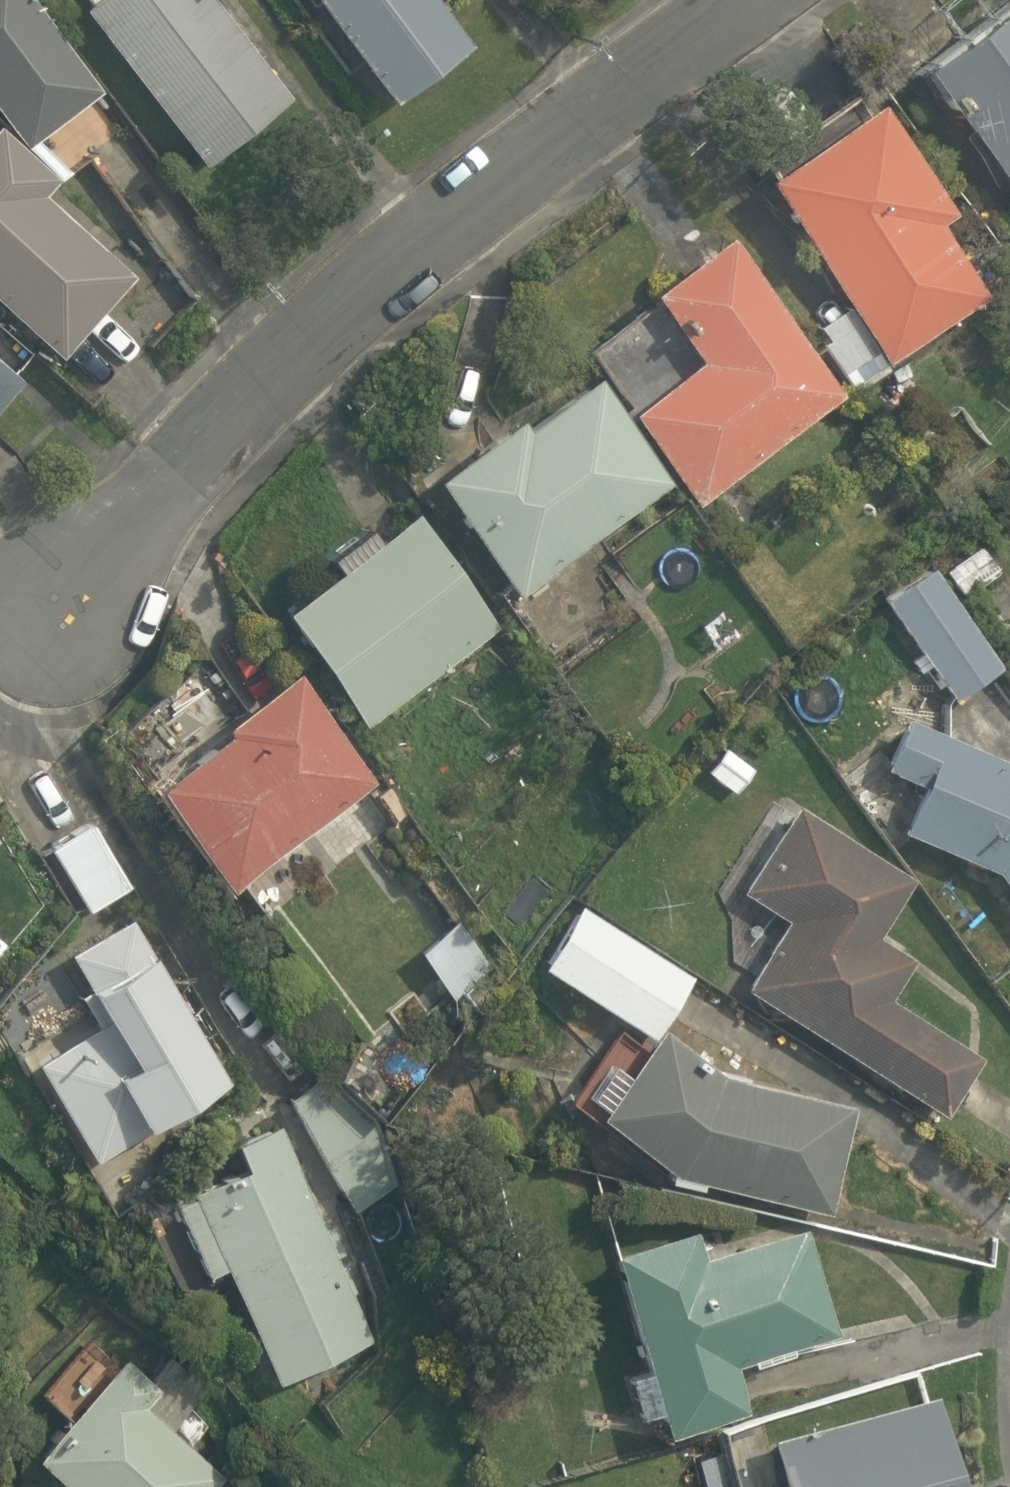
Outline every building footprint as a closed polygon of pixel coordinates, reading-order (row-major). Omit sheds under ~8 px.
[(19,147),(99,89),(33,0),(0,0),(0,119),(19,147)] [(78,7),(195,163),(285,94),(211,0),(88,0),(78,7)] [(395,102),(472,44),(439,0),(320,0),(395,102)] [(927,68),(1009,183),(1009,6),(927,68)] [(851,305),(889,363),(988,295),(940,222),(955,212),(882,101),(769,178),(851,305)] [(52,355),(127,272),(35,191),(51,176),(19,147),(0,129),(0,309),(52,355)] [(700,359),(634,413),(699,505),(845,394),(731,232),(654,291),(700,359)] [(889,363),(851,305),(822,326),(831,340),(824,345),(853,388),(889,363)] [(0,359),(0,405),(23,379),(0,359)] [(520,596),(673,483),(596,375),(526,427),(520,415),(439,477),(520,596)] [(419,509),(287,609),(369,727),(501,627),(419,509)] [(966,596),(1000,570),(982,547),(947,571),(966,596)] [(934,565),(885,598),(957,701),(1003,668),(934,565)] [(235,891),(378,781),(299,670),(224,725),(230,733),(160,784),(235,891)] [(904,832),(998,871),(1009,888),(1009,760),(910,718),(888,768),(926,786),(904,832)] [(756,769),(727,747),(708,772),(737,794),(756,769)] [(879,936),(915,879),(800,806),(744,892),(789,921),(747,989),(947,1117),(984,1057),(891,998),(916,959),(879,936)] [(93,823),(50,848),(90,911),(132,887),(93,823)] [(655,1039),(695,976),(583,905),(546,967),(655,1039)] [(99,1160),(229,1079),(132,918),(72,954),(109,1015),(90,1028),(92,1032),(40,1065),(99,1160)] [(497,968),(462,922),(422,951),(457,1002),(497,968)] [(722,1072),(666,1029),(632,1074),(616,1063),(591,1095),(607,1106),(600,1115),(673,1172),(672,1178),(703,1186),(704,1182),(833,1213),(857,1105),(722,1072)] [(337,1073),(291,1101),(359,1211),(404,1183),(337,1073)] [(326,1233),(281,1124),(238,1142),(248,1168),(194,1191),(196,1196),(179,1204),(211,1276),(228,1268),(281,1384),(374,1342),(336,1256),(344,1252),(334,1229),(326,1233)] [(794,1346),(838,1332),(808,1227),(706,1256),(697,1228),(615,1253),(649,1373),(632,1379),(643,1419),(661,1414),(667,1434),(748,1409),(735,1363),(751,1358),(753,1365),(796,1353),(794,1346)] [(39,1457),(72,1486),(217,1486),(224,1478),(191,1446),(211,1425),(192,1407),(209,1389),(173,1357),(152,1378),(127,1356),(39,1457)] [(775,1438),(788,1486),(965,1486),(940,1394),(775,1438)] [(726,1453),(699,1460),(706,1486),(735,1486),(726,1453)]
